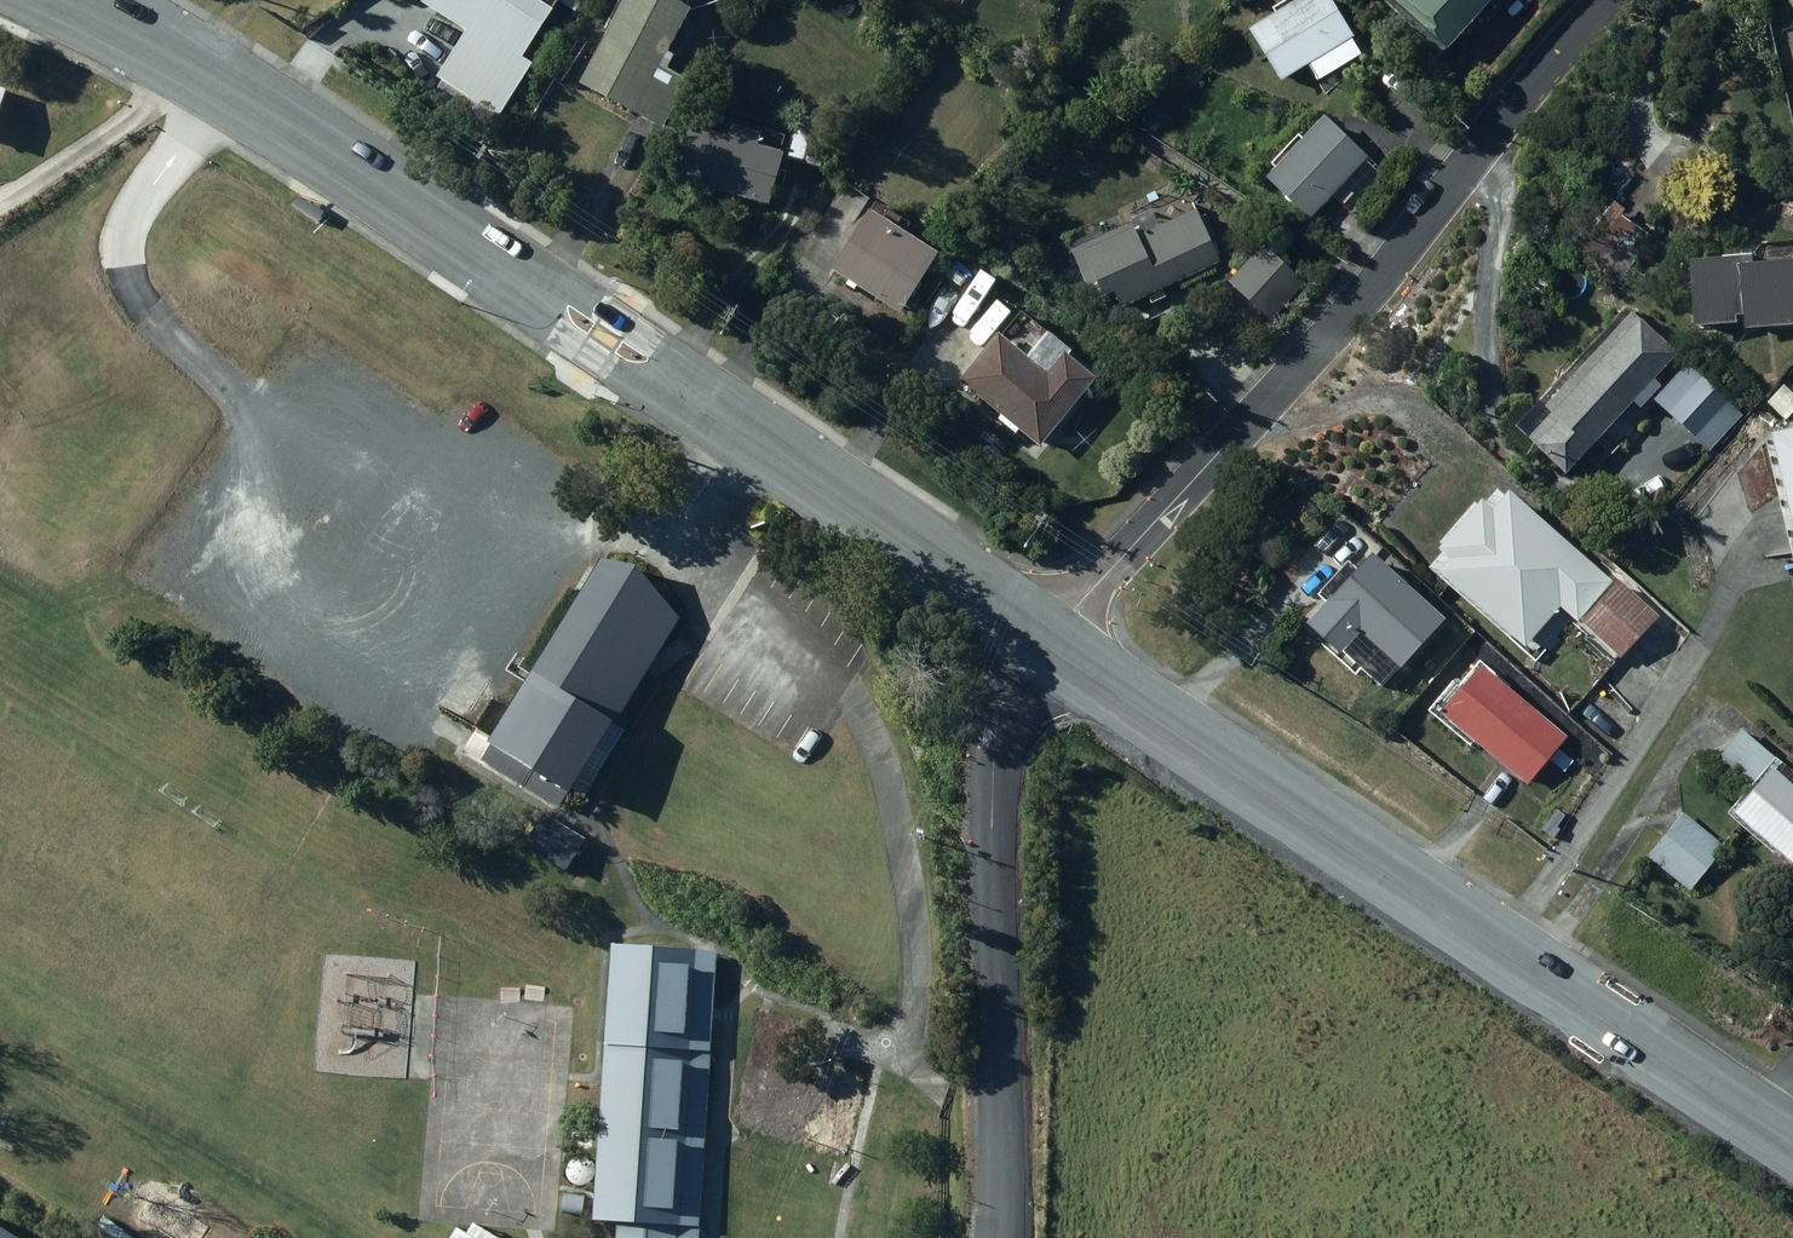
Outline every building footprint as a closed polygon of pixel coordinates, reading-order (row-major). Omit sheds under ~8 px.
[(453,61),(497,87),(544,8),(531,0),(430,0),(425,8),(469,35),(453,61)] [(680,6),(668,0),(614,0),(573,83),(657,125),(680,78),(659,68),(665,55),(658,51),(680,6)] [(1233,29),(1266,84),(1345,37),(1323,0),(1281,0),(1233,29)] [(1406,24),(1401,28),(1429,55),(1436,48),(1434,46),(1479,0),(1381,0),(1406,24)] [(258,39),(273,46),(278,37),(262,30),(258,39)] [(1734,66),(1742,81),(1757,74),(1750,59),(1734,66)] [(3,143),(19,95),(0,88),(0,142),(3,143)] [(792,113),(781,159),(814,168),(826,122),(792,113)] [(1312,115),(1253,177),(1300,221),(1358,158),(1312,115)] [(667,177),(759,204),(779,136),(734,123),(733,128),(721,124),(718,137),(682,126),(667,177)] [(285,205),(311,222),(318,212),(292,195),(285,205)] [(1599,268),(1598,268),(1623,283),(1652,237),(1601,204),(1590,221),(1586,227),(1571,250),(1599,268)] [(1122,221),(1060,250),(1078,287),(1086,283),(1093,297),(1105,291),(1112,308),(1213,261),(1188,207),(1128,234),(1122,221)] [(927,253),(858,208),(820,267),(889,312),(927,253)] [(1694,226),(1686,238),(1698,246),(1706,233),(1694,226)] [(1254,243),(1220,281),(1264,321),(1298,283),(1254,243)] [(1725,316),(1733,315),(1735,330),(1792,324),(1792,257),(1741,262),(1740,253),(1676,260),(1682,326),(1725,322),(1725,316)] [(1705,452),(1737,417),(1620,311),(1530,410),(1521,402),(1506,418),(1509,420),(1502,427),(1553,473),(1594,429),(1608,441),(1628,420),(1616,409),(1624,400),(1632,408),(1643,396),(1705,452)] [(985,332),(947,380),(991,414),(987,419),(1007,434),(1010,430),(1031,446),(1085,377),(1056,354),(1060,350),(1036,331),(1016,356),(985,332)] [(1781,420),(1792,407),(1792,396),(1779,384),(1762,402),(1781,420)] [(1760,431),(1788,557),(1792,556),(1792,424),(1760,431)] [(1574,573),(1502,511),(1455,566),(1530,632),(1557,600),(1569,611),(1566,614),(1615,657),(1652,614),(1612,579),(1604,588),(1580,567),(1574,573)] [(1339,561),(1309,595),(1314,600),(1294,622),(1331,655),(1353,631),(1394,668),(1438,619),(1364,552),(1348,570),(1339,561)] [(609,719),(678,612),(594,558),(480,736),(470,730),(458,748),(551,808),(564,788),(557,783),(602,715),(609,719)] [(1451,631),(1459,639),(1468,629),(1460,621),(1451,631)] [(1433,710),(1521,785),(1562,737),(1474,663),(1433,710)] [(1787,866),(1792,858),(1792,794),(1784,787),(1791,778),(1775,764),(1777,762),(1736,728),(1712,758),(1744,784),(1721,812),(1787,866)] [(518,843),(516,845),(558,871),(579,837),(538,811),(541,806),(475,764),(451,800),(518,843)] [(1552,810),(1542,823),(1550,829),(1560,816),(1552,810)] [(1642,857),(1685,891),(1720,845),(1677,811),(1642,857)] [(606,1237),(692,1237),(713,954),(601,946),(581,1219),(607,1221),(606,1237)] [(1766,986),(1774,991),(1779,984),(1771,979),(1766,986)] [(0,1215),(0,1237),(37,1237),(0,1215)]
